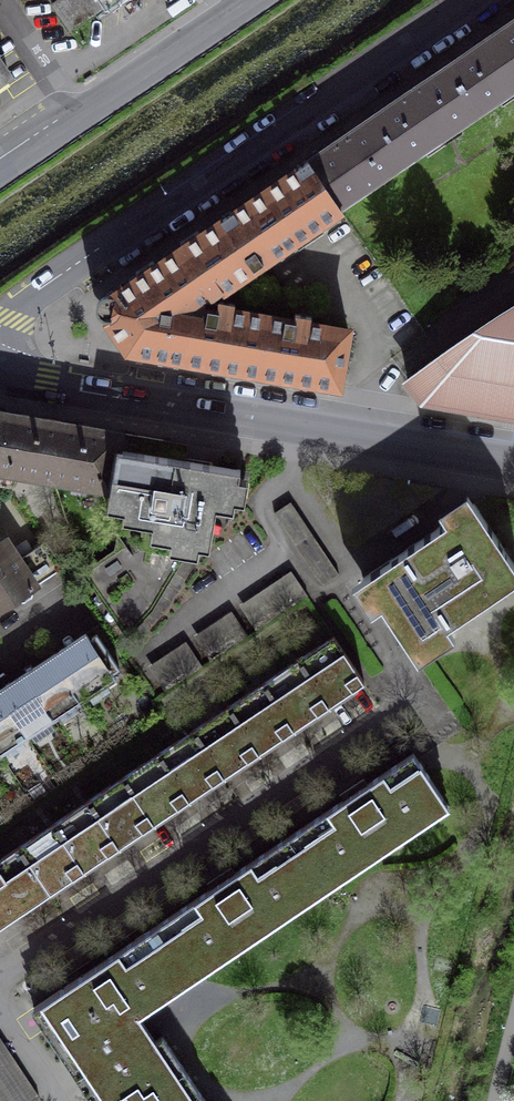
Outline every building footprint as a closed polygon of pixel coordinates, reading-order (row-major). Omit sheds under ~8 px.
[(110,0),(58,0),(52,4),(69,30),(112,2),(110,0)] [(448,66),(477,111),(513,86),(513,22),(485,41),(448,66)] [(410,92),(373,117),(402,159),(404,162),(477,111),(448,66),(410,92)] [(341,139),(308,162),(337,204),(402,159),(373,117),(341,139)] [(264,191),(297,238),(341,209),(337,204),(308,162),(304,165),(264,191)] [(243,205),(222,220),(255,267),(297,238),(264,191),(243,205)] [(222,220),(179,249),(208,293),(211,297),(255,267),(222,220)] [(125,343),(128,348),(134,351),(184,359),(191,313),(183,312),(185,303),(192,303),(208,293),(179,249),(96,305),(125,343)] [(191,313),(184,359),(222,366),(260,373),(269,316),(234,309),(234,304),(218,301),(216,310),(207,306),(206,316),(191,313)] [(433,360),(408,380),(421,400),(513,416),(513,307),(478,328),(433,360)] [(269,316),(260,373),(299,379),(338,386),(348,329),(310,322),(311,316),(294,313),(294,320),(269,316)] [(7,413),(0,450),(0,484),(1,485),(11,486),(16,481),(18,471),(53,478),(63,423),(14,414),(7,413)] [(113,431),(63,423),(53,478),(110,487),(120,432),(113,431)] [(134,434),(120,432),(110,487),(107,508),(154,516),(150,538),(209,547),(215,507),(233,510),(240,469),(160,456),(163,439),(134,434)] [(281,493),(274,498),(325,568),(342,556),(290,486),(281,493)] [(352,585),(370,613),(381,606),(419,661),(455,636),(447,626),(513,581),(513,562),(466,493),(438,511),(445,522),(352,585)] [(0,541),(0,609),(62,567),(44,541),(18,559),(4,539),(0,541)] [(290,569),(240,604),(257,630),(308,595),(290,569)] [(231,609),(194,635),(212,661),(249,635),(231,609)] [(85,632),(50,656),(81,702),(116,678),(112,673),(119,668),(97,634),(90,639),(85,632)] [(365,681),(334,636),(297,660),(328,705),(365,681)] [(186,640),(149,664),(166,691),(203,666),(186,640)] [(50,656),(24,673),(53,719),(81,702),(50,656)] [(328,705),(297,660),(262,683),(293,729),(328,705)] [(0,688),(0,696),(27,736),(53,719),(24,673),(0,688)] [(293,729),(262,683),(228,706),(258,752),(293,729)] [(1,754),(27,736),(0,696),(0,753),(1,754)] [(258,752),(228,706),(193,730),(223,776),(258,752)] [(223,776),(193,730),(158,753),(188,799),(223,776)] [(188,799),(158,753),(123,777),(153,822),(188,799)] [(343,800),(289,836),(325,890),(449,807),(413,753),(367,784),(363,778),(339,794),(343,800)] [(153,822),(123,777),(88,800),(118,846),(153,822)] [(118,846),(88,800),(53,823),(84,869),(118,846)] [(84,869),(53,823),(18,847),(49,893),(84,869)] [(210,889),(156,925),(192,979),(325,890),(289,836),(234,873),(230,867),(206,883),(210,889)] [(18,847),(0,858),(0,926),(49,893),(18,847)] [(44,1023),(70,1061),(139,1015),(192,979),(156,925),(34,1007),(44,1023)] [(97,1100),(206,1100),(162,1035),(155,1040),(139,1015),(70,1061),(97,1100)] [(39,1095),(0,1037),(0,1100),(29,1100),(39,1095)]
